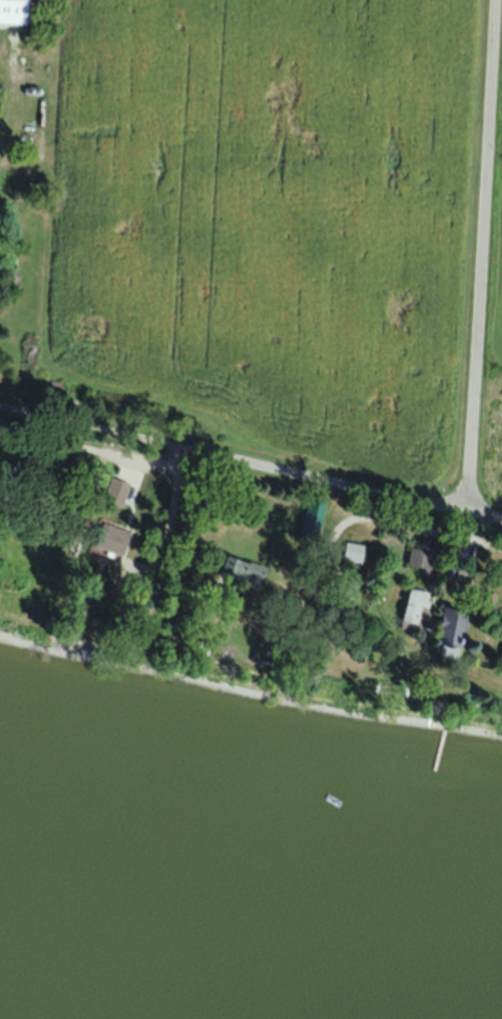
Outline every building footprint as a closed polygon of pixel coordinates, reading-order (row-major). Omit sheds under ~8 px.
[(100,502),(120,509),(129,484),(109,477),(100,502)] [(325,495),(307,491),(300,526),(317,529),(325,495)] [(121,557),(129,532),(96,522),(88,547),(121,557)] [(361,565),(365,546),(344,541),(340,560),(361,565)] [(439,576),(444,551),(409,543),(404,568),(439,576)] [(257,588),(263,566),(218,556),(213,578),(257,588)] [(355,613),(355,579),(332,579),(332,613),(355,613)] [(432,594),(406,587),(395,627),(421,634),(432,594)] [(465,615),(436,615),(436,640),(465,640),(465,615)]
